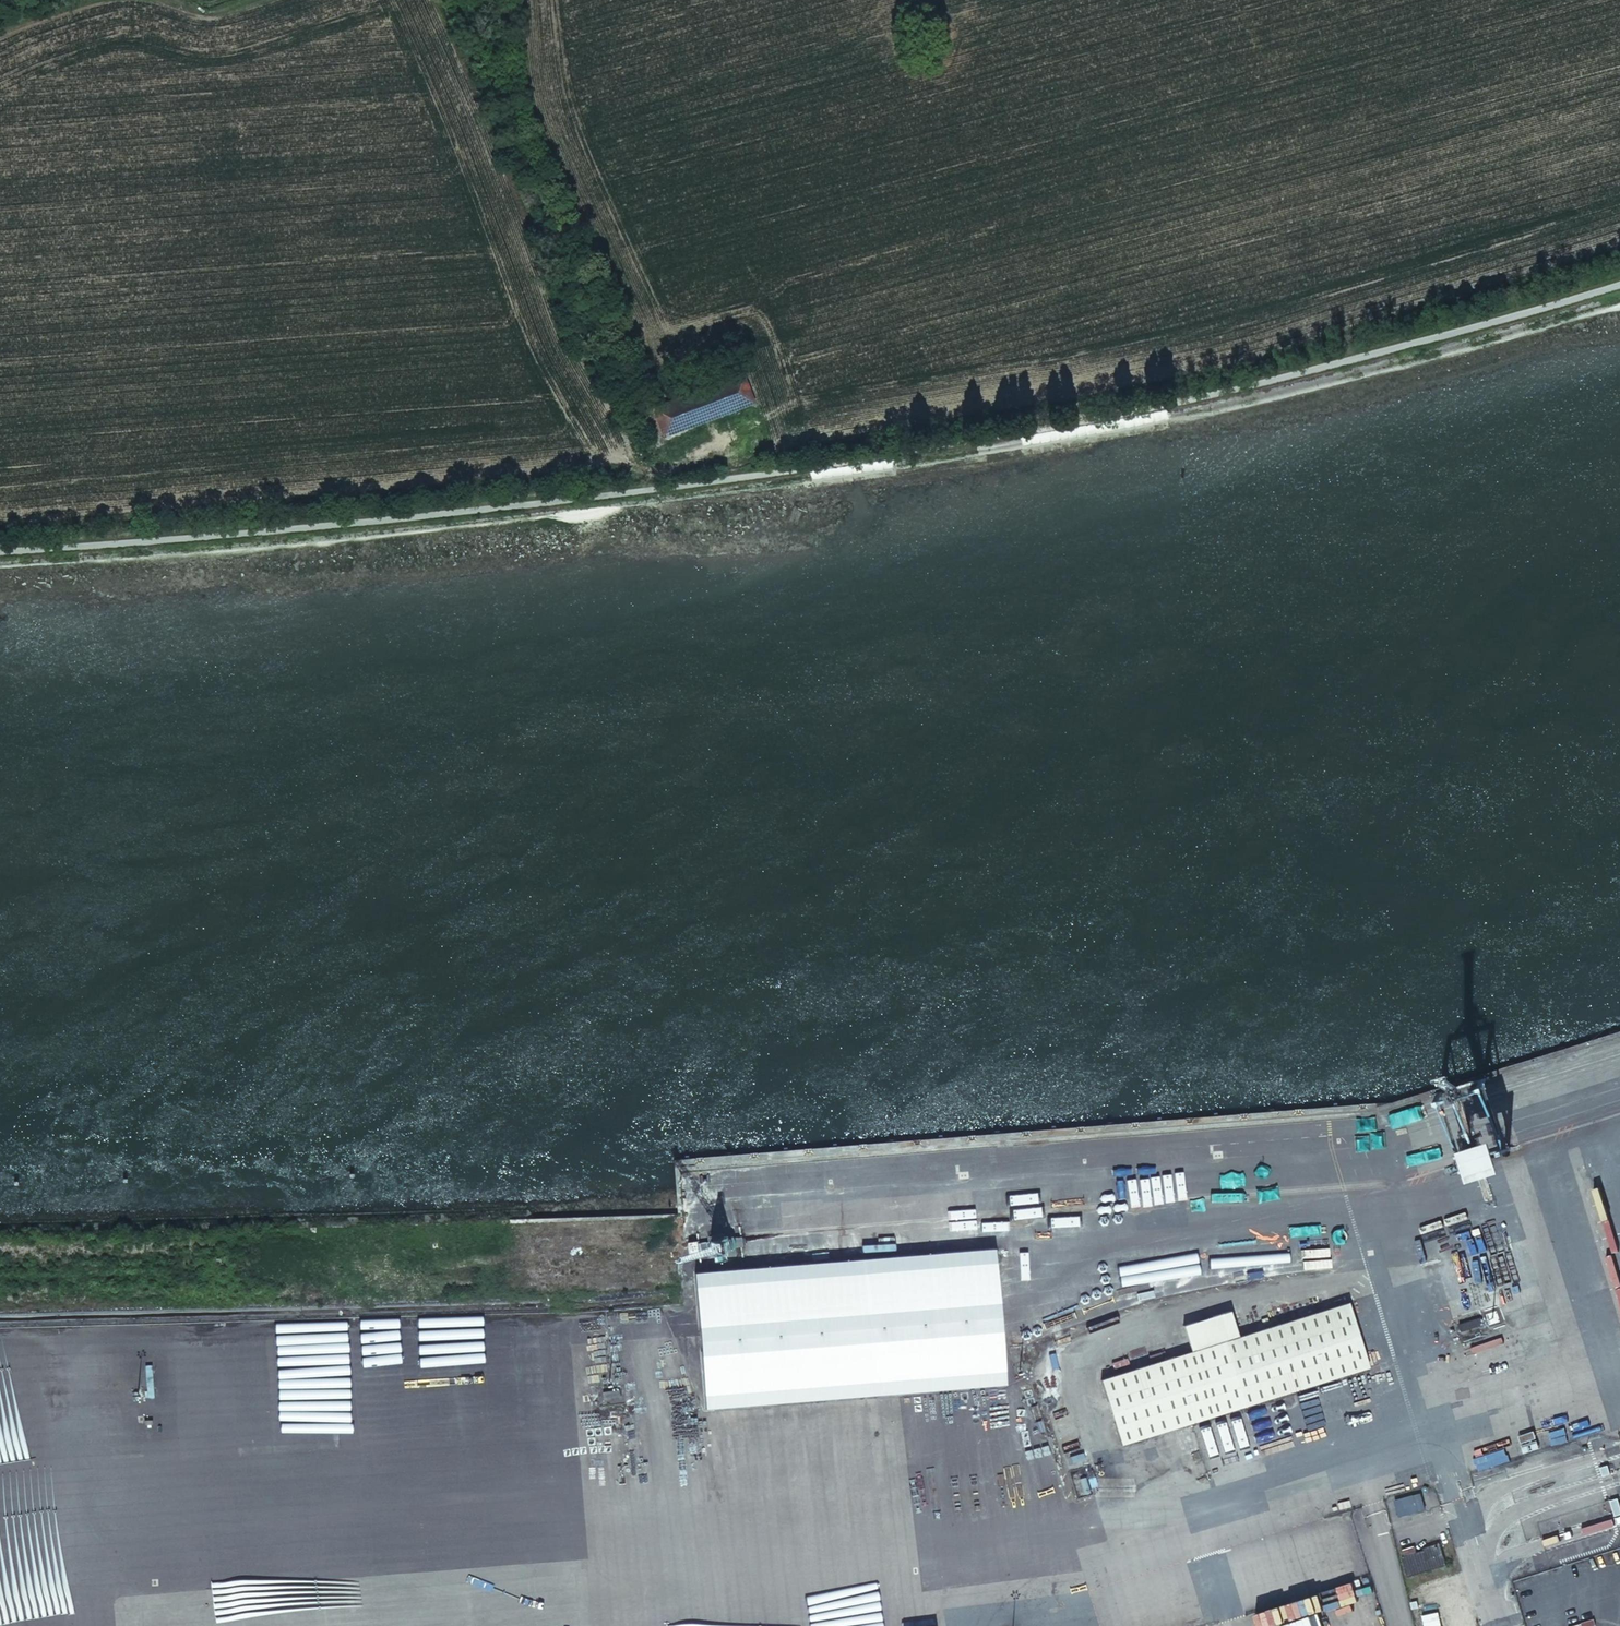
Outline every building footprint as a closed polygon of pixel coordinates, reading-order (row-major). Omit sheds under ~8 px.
[(742,370),(650,406),(664,434),(754,400),(742,370)] [(693,1267),(702,1403),(1003,1381),(993,1245),(693,1267)] [(1370,1365),(1365,1348),(1350,1300),(1240,1334),(1192,1349),(1102,1378),(1122,1443),(1370,1365)] [(1185,1323),(1192,1349),(1240,1334),(1232,1309),(1185,1323)] [(1274,1400),(1258,1406),(1261,1419),(1277,1412),(1274,1400)] [(1191,1426),(1174,1430),(1182,1455),(1198,1450),(1191,1426)] [(1395,1499),(1400,1515),(1425,1507),(1420,1492),(1395,1499)] [(124,1598),(121,1542),(34,1547),(37,1604),(124,1598)] [(1425,1549),(1402,1556),(1409,1576),(1447,1563),(1440,1542),(1424,1546),(1425,1549)] [(1520,1596),(1530,1625),(1544,1625),(1533,1592),(1520,1596)]
